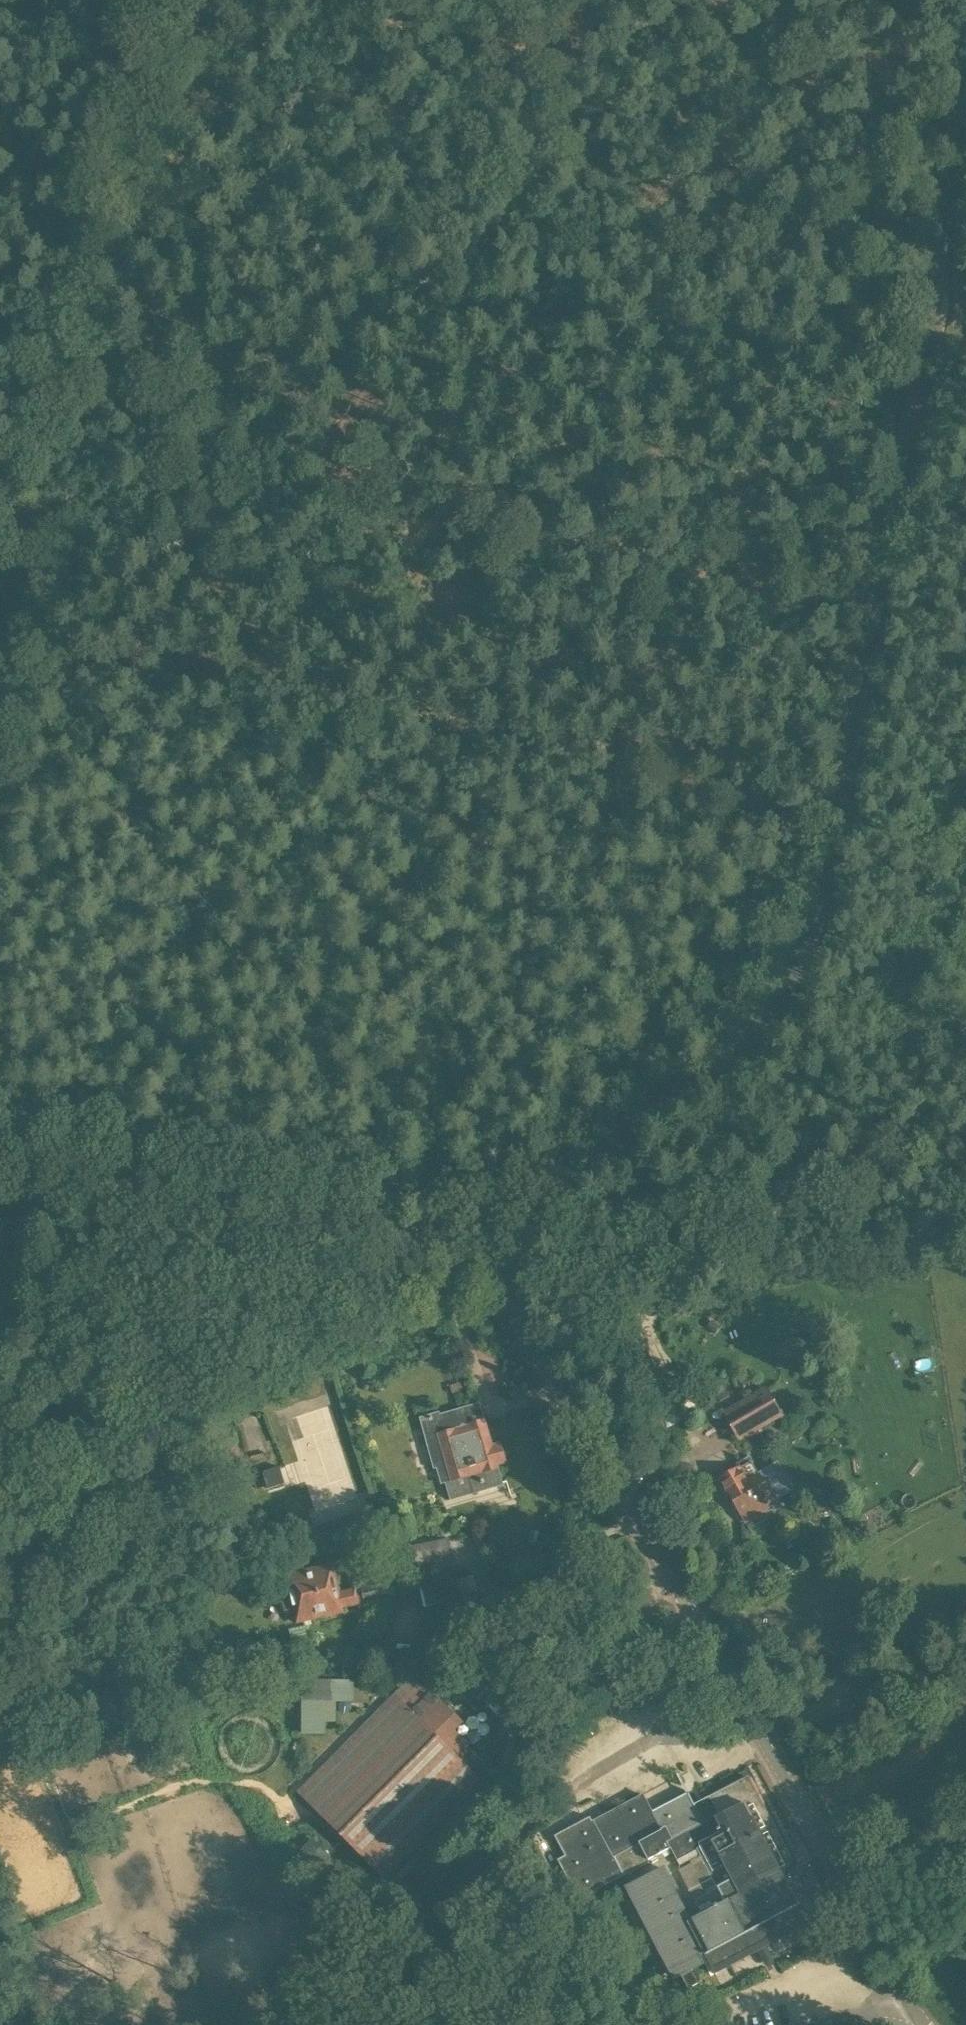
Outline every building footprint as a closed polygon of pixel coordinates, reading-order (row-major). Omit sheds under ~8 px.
[(739,1440),(781,1416),(766,1389),(724,1413),(739,1440)] [(465,1409),(441,1416),(440,1413),(420,1419),(434,1469),(437,1468),(442,1484),(444,1484),(449,1500),(502,1485),(496,1465),(505,1463),(500,1444),(491,1447),(484,1421),(469,1425),(465,1409)] [(722,1480),(719,1482),(726,1495),(729,1493),(745,1522),(765,1511),(767,1515),(778,1509),(760,1476),(759,1477),(752,1464),(753,1463),(750,1458),(736,1466),(738,1469),(721,1479),(722,1480)] [(267,1488),(284,1484),(278,1467),(261,1472),(267,1488)] [(402,1547),(407,1574),(407,1576),(454,1567),(449,1539),(402,1547)] [(286,1575),(297,1624),(342,1614),(341,1609),(396,1597),(392,1580),(383,1582),(380,1568),(358,1573),(361,1587),(360,1587),(361,1589),(338,1594),(332,1565),(286,1575)] [(432,1586),(419,1588),(424,1608),(437,1605),(432,1586)] [(431,1693),(430,1694),(412,1676),(297,1792),(357,1853),(363,1846),(390,1873),(491,1772),(467,1748),(468,1747),(462,1741),(465,1737),(465,1727),(431,1693)] [(323,1733),(323,1722),(324,1700),(352,1701),(352,1682),(304,1681),(303,1733),(323,1733)] [(778,1869),(792,1862),(748,1778),(694,1806),(687,1793),(651,1812),(642,1795),(592,1822),(590,1817),(554,1836),(564,1856),(556,1861),(577,1901),(649,1864),(648,1862),(670,1850),(677,1863),(697,1852),(701,1860),(690,1865),(707,1897),(717,1892),(724,1905),(689,1924),(670,1888),(672,1888),(663,1870),(625,1890),(673,1982),(681,1978),(687,1991),(697,1985),(691,1973),(702,1967),(699,1961),(705,1958),(715,1976),(765,1949),(809,1926),(799,1906),(800,1906),(798,1903),(797,1904),(778,1869)]
